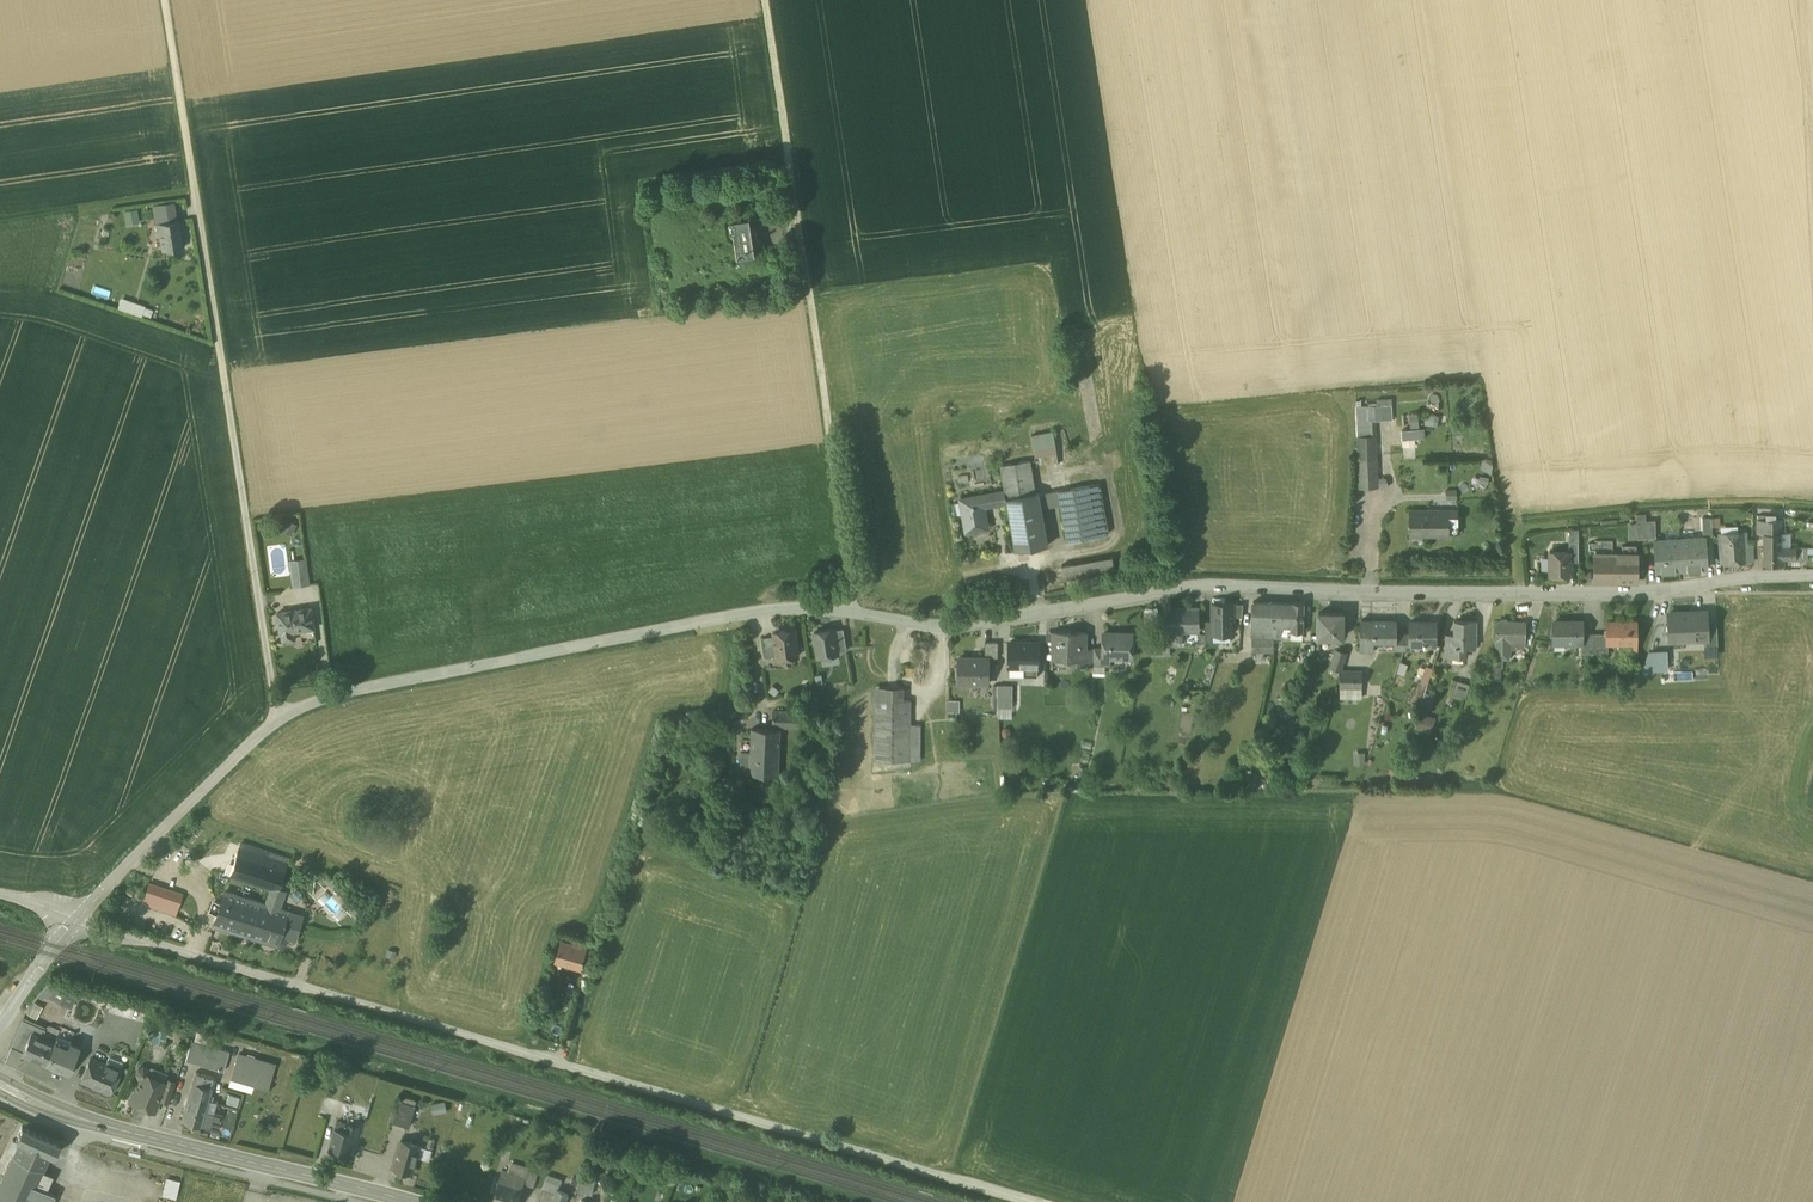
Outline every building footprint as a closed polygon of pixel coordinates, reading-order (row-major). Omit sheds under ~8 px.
[(178,201),(157,204),(163,253),(186,250),(178,201)] [(755,221),(736,224),(741,261),(760,258),(758,245),(763,243),(762,228),(757,229),(755,221)] [(149,304),(123,294),(118,307),(144,316),(149,304)] [(1392,405),(1356,406),(1357,421),(1375,420),(1392,420),(1392,405)] [(1408,412),(1409,424),(1418,424),(1417,412),(1408,412)] [(1426,413),(1424,423),(1437,425),(1439,415),(1426,413)] [(1375,420),(1357,421),(1358,436),(1376,435),(1375,420)] [(1054,432),(1032,436),(1035,457),(1057,453),(1054,432)] [(1376,435),(1358,436),(1359,460),(1376,459),(1377,459),(1376,435)] [(1415,439),(1403,440),(1403,455),(1416,454),(1415,439)] [(1376,459),(1359,460),(1360,487),(1378,487),(1378,486),(1377,486),(1376,459)] [(1031,460),(1001,465),(1006,491),(1007,499),(1037,494),(1031,460)] [(1493,467),(1485,463),(1481,468),(1490,474),(1493,467)] [(1099,484),(1058,491),(1060,504),(1067,543),(1108,535),(1099,484)] [(1456,490),(1446,490),(1447,499),(1456,499),(1456,490)] [(1006,491),(961,499),(962,504),(967,533),(990,529),(986,509),(986,506),(1008,502),(1007,499),(1006,491)] [(1058,491),(1040,494),(1042,507),(1060,504),(1058,491)] [(1037,494),(1007,499),(1008,502),(1016,550),(1049,545),(1042,507),(1040,494),(1040,493),(1037,494)] [(1449,510),(1424,510),(1423,512),(1409,512),(1409,534),(1432,534),(1432,536),(1449,536),(1449,510)] [(1712,518),(1702,518),(1703,536),(1713,535),(1712,518)] [(1656,520),(1646,521),(1647,538),(1656,538),(1656,520)] [(1781,520),(1757,520),(1757,534),(1763,534),(1763,548),(1781,548),(1781,520)] [(298,526),(289,521),(283,531),(292,536),(298,526)] [(1647,538),(1646,521),(1637,522),(1637,539),(1647,538)] [(1744,533),(1720,535),(1721,547),(1745,546),(1744,533)] [(1706,538),(1679,539),(1681,566),(1681,570),(1682,570),(1682,566),(1690,566),(1691,570),(1707,569),(1706,538)] [(1679,539),(1654,541),(1656,572),(1672,571),(1672,567),(1681,566),(1679,539)] [(1579,542),(1569,542),(1569,552),(1570,552),(1570,562),(1579,562),(1579,542)] [(1753,545),(1747,546),(1745,546),(1745,547),(1746,561),(1754,560),(1753,545)] [(1746,561),(1745,547),(1721,547),(1721,562),(1746,561)] [(1781,548),(1763,548),(1763,565),(1785,565),(1785,558),(1781,558),(1781,548)] [(1807,548),(1781,548),(1781,558),(1785,558),(1796,558),(1795,560),(1808,560),(1807,548)] [(1569,552),(1550,551),(1550,576),(1570,576),(1570,562),(1570,552),(1569,552)] [(1618,555),(1595,554),(1595,581),(1618,581),(1618,555)] [(1623,555),(1618,555),(1618,581),(1636,582),(1636,555),(1623,555)] [(310,558),(292,560),(293,574),(295,586),(313,584),(310,558)] [(1113,558),(1071,565),(1073,578),(1115,571),(1113,558)] [(1071,565),(1063,566),(1065,580),(1073,578),(1071,565)] [(1294,623),(1265,623),(1265,638),(1277,638),(1284,638),(1284,627),(1294,627),(1294,632),(1305,632),(1305,601),(1294,601),(1294,603),(1294,623)] [(1265,602),(1256,602),(1256,623),(1265,623),(1265,602)] [(1294,603),(1265,602),(1265,623),(1294,623),(1294,603)] [(1233,603),(1212,604),(1212,621),(1212,634),(1213,634),(1233,634),(1233,603)] [(1198,630),(1198,608),(1168,608),(1169,636),(1169,646),(1181,646),(1181,631),(1198,630)] [(312,609),(277,615),(277,619),(280,636),(283,635),(284,643),(295,641),(294,633),(316,630),(314,619),(312,609)] [(1706,612),(1669,613),(1670,640),(1706,639),(1707,639),(1706,624),(1706,612)] [(1343,613),(1318,613),(1318,637),(1342,637),(1343,613)] [(1396,620),(1364,619),(1363,650),(1375,650),(1375,637),(1395,637),(1396,637),(1396,630),(1396,620)] [(1439,620),(1410,620),(1410,630),(1410,637),(1415,637),(1415,647),(1439,647),(1439,620)] [(1476,621),(1457,620),(1456,635),(1448,635),(1448,656),(1466,657),(1467,646),(1476,646),(1476,621)] [(1528,621),(1498,620),(1498,657),(1508,657),(1512,657),(1512,640),(1528,640),(1528,621)] [(1586,620),(1556,620),(1556,641),(1584,641),(1584,632),(1586,633),(1586,620)] [(1212,621),(1205,621),(1205,643),(1213,642),(1213,634),(1212,634),(1212,621)] [(1637,622),(1609,621),(1609,633),(1609,641),(1610,641),(1637,642),(1637,622)] [(1265,623),(1256,623),(1256,638),(1265,638),(1265,623)] [(1717,624),(1706,624),(1707,639),(1706,639),(1706,646),(1718,645),(1717,624)] [(834,629),(814,633),(818,658),(838,654),(837,652),(834,631),(834,629)] [(843,629),(834,631),(837,652),(847,650),(843,629)] [(1086,631),(1053,630),(1053,657),(1071,657),(1071,663),(1083,663),(1083,647),(1086,647),(1086,631)] [(1403,630),(1396,630),(1396,637),(1395,637),(1395,647),(1403,647),(1403,630)] [(1410,637),(1410,630),(1403,630),(1403,647),(1415,647),(1415,637),(1410,637)] [(794,631),(774,633),(775,636),(777,657),(777,659),(798,656),(794,631)] [(1134,632),(1105,632),(1105,648),(1105,656),(1110,656),(1123,656),(1123,651),(1133,651),(1134,632)] [(1586,633),(1584,632),(1584,641),(1584,652),(1595,652),(1596,633),(1586,633)] [(1609,633),(1596,633),(1595,652),(1610,653),(1610,641),(1609,641),(1609,633)] [(775,636),(763,638),(765,658),(777,657),(775,636)] [(1169,636),(1153,636),(1153,656),(1169,656),(1169,646),(1169,636)] [(1654,638),(1656,649),(1667,648),(1665,637),(1654,638)] [(1265,638),(1256,638),(1255,651),(1277,651),(1277,638),(1265,638)] [(998,643),(985,642),(985,658),(998,658),(998,643)] [(1040,643),(1010,642),(1010,664),(1025,664),(1024,676),(1038,676),(1038,665),(1039,665),(1040,643)] [(1086,647),(1083,647),(1083,663),(1093,663),(1093,648),(1086,647)] [(1096,648),(1093,648),(1093,663),(1093,665),(1110,666),(1110,656),(1105,656),(1105,648),(1096,648)] [(1336,649),(1330,667),(1340,671),(1346,652),(1336,649)] [(1666,651),(1649,652),(1644,670),(1667,669),(1666,651)] [(823,660),(825,667),(837,663),(835,656),(823,660)] [(990,660),(972,660),(972,657),(960,657),(959,683),(989,683),(990,660)] [(1428,681),(1432,667),(1427,665),(1422,680),(1428,681)] [(1491,679),(1502,679),(1502,666),(1491,666),(1491,679)] [(1361,671),(1340,671),(1340,696),(1361,696),(1361,671)] [(1470,682),(1453,677),(1448,694),(1465,699),(1470,682)] [(1013,685),(998,685),(997,708),(1013,708),(1013,685)] [(904,688),(874,688),(874,701),(904,701),(904,688)] [(1434,701),(1424,698),(1420,712),(1430,715),(1434,701)] [(904,701),(874,701),(873,762),(909,762),(910,725),(910,701),(904,701)] [(796,710),(773,709),(772,728),(795,729),(796,710)] [(921,726),(910,725),(909,762),(920,762),(921,726)] [(781,731),(752,729),(751,752),(750,773),(779,772),(781,731)] [(751,752),(743,752),(742,773),(750,773),(751,752)] [(1203,758),(1192,756),(1190,771),(1198,773),(1200,773),(1203,758)] [(1442,766),(1430,763),(1430,764),(1430,763),(1425,780),(1437,784),(1442,766)] [(1198,773),(1190,771),(1189,771),(1188,778),(1190,778),(1197,780),(1198,773)] [(1197,780),(1190,778),(1188,788),(1198,790),(1199,780),(1197,780)] [(741,781),(729,780),(726,796),(742,798),(744,789),(740,788),(741,781)] [(288,860),(240,845),(230,875),(233,876),(260,885),(271,889),(277,891),(277,890),(280,883),(288,860)] [(182,894),(149,884),(142,905),(175,915),(182,894)] [(266,904),(224,892),(213,925),(277,944),(281,945),(284,943),(286,936),(294,939),(298,925),(298,924),(301,915),(287,911),(278,908),(284,892),(277,890),(277,891),(271,889),(266,904)] [(368,909),(359,902),(353,910),(362,917),(368,909)] [(573,944),(562,940),(556,960),(582,967),(584,958),(587,948),(580,946),(581,942),(574,940),(573,944)] [(396,952),(387,950),(386,956),(395,959),(396,952)] [(591,960),(584,958),(582,967),(589,969),(591,960)] [(47,983),(36,997),(42,999),(45,995),(51,997),(57,984),(50,982),(47,983)] [(76,992),(57,984),(51,997),(71,1006),(76,992)] [(32,1000),(26,1013),(36,1019),(43,1006),(32,1000)] [(23,1019),(11,1046),(22,1051),(31,1032),(42,1037),(45,1029),(23,1019)] [(74,1033),(60,1027),(54,1042),(55,1042),(67,1048),(70,1042),(73,1034),(74,1034),(74,1033)] [(42,1037),(31,1032),(22,1051),(21,1054),(46,1064),(55,1042),(54,1042),(42,1037)] [(206,1045),(192,1041),(186,1061),(200,1065),(206,1045)] [(67,1048),(55,1042),(46,1064),(68,1074),(78,1052),(77,1052),(67,1048)] [(79,1046),(70,1042),(67,1048),(77,1052),(79,1046)] [(229,1052),(206,1045),(200,1065),(223,1071),(229,1052)] [(274,1065),(239,1054),(232,1078),(267,1089),(274,1065)] [(122,1062),(109,1056),(105,1064),(91,1058),(81,1080),(110,1092),(119,1070),(122,1062)] [(165,1083),(149,1076),(150,1074),(148,1069),(143,1067),(138,1069),(136,1073),(138,1078),(140,1079),(131,1101),(154,1111),(159,1099),(165,1083)] [(215,1077),(197,1072),(183,1120),(218,1130),(222,1118),(205,1113),(215,1077)] [(175,1082),(166,1079),(165,1083),(159,1099),(168,1103),(175,1082)] [(228,1093),(226,1102),(237,1105),(239,1096),(228,1093)] [(417,1102),(402,1097),(400,1102),(415,1107),(417,1102)] [(415,1107),(400,1102),(394,1123),(408,1127),(415,1107)] [(445,1102),(431,1105),(433,1115),(447,1113),(445,1102)] [(358,1128),(337,1122),(330,1150),(349,1155),(353,1137),(355,1138),(358,1128)] [(60,1143),(23,1126),(17,1140),(20,1142),(49,1155),(54,1157),(60,1143)] [(420,1146),(401,1141),(393,1168),(412,1173),(416,1157),(429,1161),(432,1150),(419,1147),(420,1146)] [(20,1142),(0,1186),(0,1201),(51,1201),(54,1196),(45,1192),(53,1175),(42,1171),(49,1155),(20,1142)] [(530,1168),(510,1163),(507,1172),(527,1178),(529,1171),(530,1168)] [(504,1171),(495,1201),(520,1201),(525,1184),(527,1178),(507,1172),(504,1171)] [(537,1174),(529,1171),(527,1178),(525,1184),(533,1187),(537,1174)] [(561,1182),(548,1175),(543,1187),(555,1194),(558,1189),(561,1182)] [(175,1197),(178,1179),(164,1176),(161,1194),(175,1197)] [(595,1180),(580,1177),(577,1191),(591,1195),(595,1180)] [(570,1185),(569,1192),(576,1194),(578,1187),(570,1185)] [(754,1200),(755,1197),(768,1201),(770,1193),(744,1186),(741,1196),(754,1200)] [(551,1201),(565,1201),(569,1195),(558,1189),(555,1194),(551,1201)]
